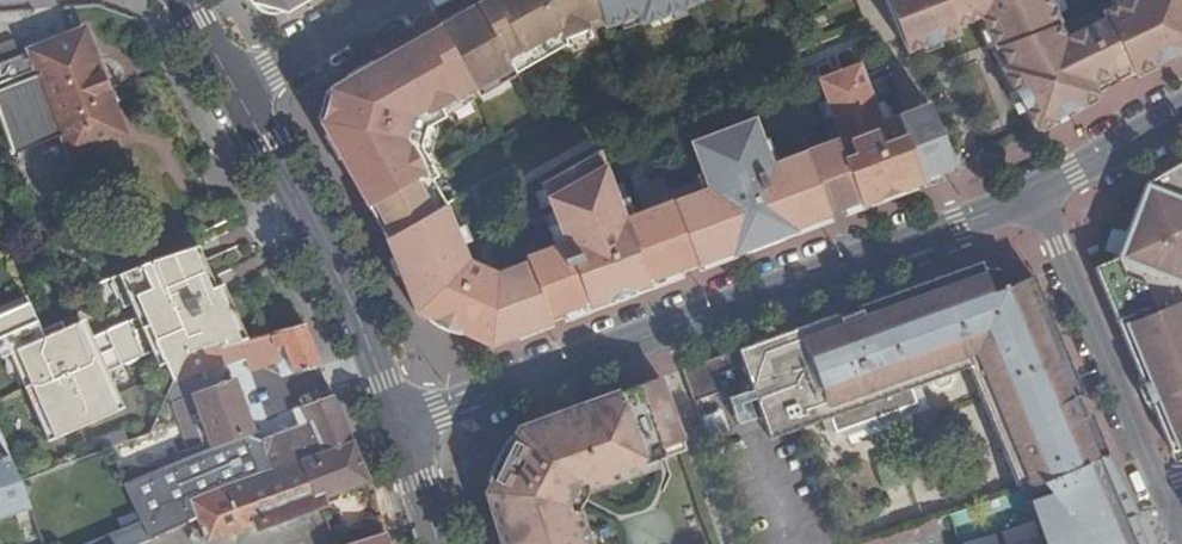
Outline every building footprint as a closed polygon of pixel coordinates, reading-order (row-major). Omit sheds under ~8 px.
[(253,5),(261,1),(282,6),(286,14),(310,0),(250,0),(253,5)] [(441,25),(479,88),(516,67),(519,72),(570,42),(567,35),(592,26),(606,20),(598,0),(484,0),(441,25)] [(606,20),(609,26),(620,22),(641,14),(643,21),(644,23),(669,13),(685,7),(700,2),(699,0),(598,0),(606,20)] [(894,10),(909,49),(932,40),(959,30),(956,23),(983,12),(994,43),(999,42),(1009,60),(1001,65),(1036,127),(1098,93),(1093,85),(1090,79),(1110,69),(1128,62),(1134,74),(1181,48),(1181,0),(1120,0),(1101,9),(1106,17),(1063,37),(1055,22),(1061,20),(1053,0),(889,0),(894,10)] [(261,1),(253,5),(254,7),(257,10),(260,13),(264,15),(268,16),(273,17),(277,17),(282,16),(286,14),(282,6),(261,1)] [(672,21),(689,15),(685,7),(669,13),(672,21)] [(643,21),(641,14),(620,22),(623,28),(643,21)] [(479,88),(441,25),(405,47),(334,88),(325,123),(389,238),(448,204),(434,179),(440,176),(422,145),(430,128),(450,116),(445,108),(476,90),(479,88)] [(595,34),(592,26),(567,35),(570,42),(570,44),(595,34)] [(12,157),(64,138),(69,154),(124,133),(83,32),(30,52),(33,59),(25,62),(22,54),(0,63),(0,120),(12,157)] [(516,67),(479,88),(484,96),(520,74),(519,72),(516,67)] [(1090,79),(1093,85),(1113,76),(1110,69),(1090,79)] [(844,145),(807,160),(830,220),(831,222),(862,210),(864,214),(926,189),(924,186),(960,171),(934,109),(895,124),(886,127),(880,110),(864,70),(821,87),(828,104),(834,120),(844,145)] [(450,116),(480,98),(476,90),(445,108),(450,116)] [(828,104),(819,107),(825,123),(834,120),(828,104)] [(889,107),(880,110),(886,127),(895,124),(889,107)] [(705,198),(677,209),(696,262),(711,257),(717,260),(733,253),(738,265),(779,248),(798,241),(797,239),(813,233),(815,226),(830,220),(807,160),(779,170),(772,173),(763,149),(755,127),(696,149),(707,180),(713,195),(705,198)] [(763,149),(772,173),(779,170),(770,146),(763,149)] [(677,209),(674,201),(635,216),(626,219),(620,202),(612,183),(606,167),(600,152),(542,184),(556,224),(563,242),(554,245),(525,256),(527,261),(548,317),(586,303),(587,307),(604,301),(605,302),(632,292),(632,290),(647,285),(645,280),(655,276),(662,277),(697,264),(696,262),(677,209)] [(1093,260),(1170,444),(1181,439),(1181,286),(1179,286),(1181,278),(1181,161),(1142,185),(1115,251),(1093,260)] [(612,183),(621,179),(615,163),(606,167),(612,183)] [(458,199),(443,174),(440,176),(434,179),(448,204),(458,199)] [(707,180),(699,183),(705,198),(713,195),(707,180)] [(629,199),(620,202),(626,219),(635,216),(629,199)] [(448,204),(389,238),(421,315),(489,345),(530,330),(533,323),(548,318),(548,317),(527,261),(506,269),(478,257),(470,242),(461,227),(448,204)] [(470,222),(461,227),(470,242),(478,237),(470,222)] [(554,245),(563,242),(556,224),(547,228),(554,245)] [(191,252),(156,260),(156,264),(115,279),(127,311),(142,305),(148,319),(160,315),(164,330),(139,339),(131,322),(87,339),(81,323),(46,337),(35,311),(0,325),(0,354),(1,356),(16,348),(52,436),(117,411),(101,373),(161,349),(172,379),(183,353),(224,341),(225,346),(244,342),(217,280),(210,282),(197,250),(191,252)] [(1080,396),(1084,395),(1034,275),(1022,280),(1013,284),(986,271),(983,261),(860,305),(862,310),(845,316),(842,311),(685,368),(696,401),(728,389),(722,371),(747,363),(774,436),(835,416),(840,428),(921,400),(916,385),(935,379),(937,383),(949,385),(953,383),(959,372),(958,370),(975,364),(1020,490),(1022,489),(1049,478),(1109,454),(1092,413),(1088,415),(1080,396)] [(35,311),(30,301),(0,313),(0,325),(35,311)] [(230,367),(233,377),(290,360),(294,374),(321,365),(306,327),(244,342),(225,346),(224,341),(183,353),(172,379),(164,398),(178,402),(186,375),(191,373),(195,381),(230,367)] [(575,519),(574,516),(569,517),(561,494),(565,488),(582,483),(583,486),(587,485),(631,470),(658,460),(688,450),(661,377),(627,389),(630,398),(601,408),(599,399),(523,426),(489,494),(496,522),(503,521),(508,537),(502,539),(503,543),(583,543),(575,519)] [(192,395),(210,451),(250,435),(235,381),(192,395)] [(601,408),(630,398),(627,389),(599,399),(601,408)] [(267,474),(353,441),(334,395),(304,406),(311,424),(301,428),(262,442),(260,449),(267,474)] [(294,410),(301,428),(311,424),(304,406),(294,410)] [(31,508),(0,435),(0,519),(31,508)] [(198,518),(207,542),(259,524),(260,528),(321,505),(320,501),(371,485),(353,441),(267,474),(260,449),(262,442),(250,435),(210,451),(127,486),(142,522),(91,543),(137,543),(198,518)] [(1109,454),(1049,478),(1053,489),(1027,500),(1042,535),(1017,543),(1147,543),(1109,454)] [(661,470),(658,460),(631,470),(634,480),(661,470)] [(1049,478),(1022,489),(1027,500),(1053,489),(1049,478)] [(586,493),(587,485),(583,486),(582,483),(565,488),(561,494),(569,517),(574,516),(575,519),(579,516),(581,512),(584,505),(586,493)] [(496,522),(502,539),(508,537),(503,521),(496,522)] [(385,533),(346,543),(388,543),(385,533)]
